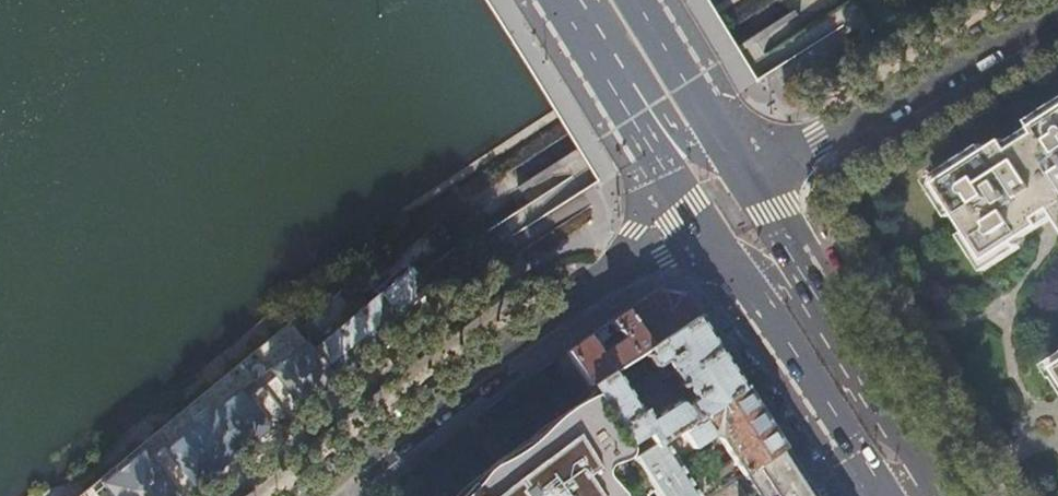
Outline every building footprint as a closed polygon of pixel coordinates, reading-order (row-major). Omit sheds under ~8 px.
[(1034,121),(1039,128),(1014,144),(1007,135),(939,178),(968,223),(989,256),(1057,213),(1057,106),(1034,121)] [(364,305),(394,341),(421,319),(424,318),(423,317),(412,304),(419,297),(427,290),(429,293),(432,290),(413,267),(385,292),(384,291),(367,305),(365,304),(364,305)] [(593,332),(567,350),(590,385),(698,314),(684,292),(659,287),(644,297),(593,332)] [(316,347),(339,377),(342,381),(369,360),(394,341),(364,305),(361,307),(363,309),(316,347)] [(728,360),(709,331),(698,314),(590,385),(596,394),(598,397),(629,444),(645,433),(653,444),(744,385),(728,360)] [(290,420),(290,421),(316,401),(313,397),(339,377),(316,347),(315,348),(309,340),(291,354),(287,351),(272,362),(274,367),(269,373),(273,379),(259,389),(258,388),(246,397),(240,390),(234,394),(226,394),(220,400),(218,407),(208,415),(234,456),(261,436),(265,441),(290,420)] [(744,385),(653,444),(636,455),(662,495),(705,495),(783,445),(772,428),(755,402),(744,385)] [(596,464),(629,444),(596,394),(462,495),(615,495),(596,464)] [(215,480),(238,462),(237,461),(234,456),(208,415),(166,450),(164,448),(151,459),(145,451),(131,462),(123,461),(104,477),(108,482),(104,484),(112,494),(114,495),(196,495),(215,480)] [(809,486),(789,454),(783,445),(705,495),(794,495),(809,486)] [(809,486),(794,495),(816,495),(809,486)]
